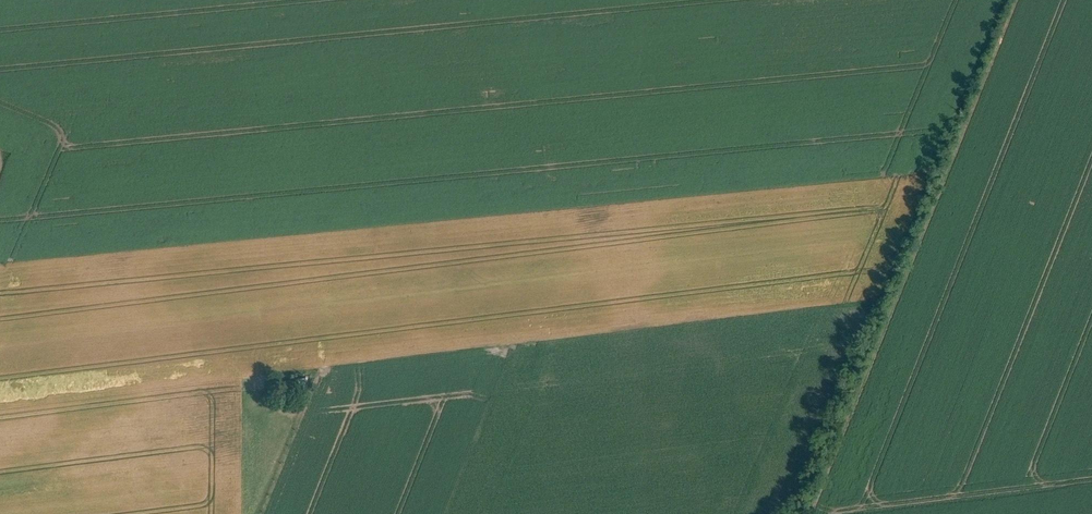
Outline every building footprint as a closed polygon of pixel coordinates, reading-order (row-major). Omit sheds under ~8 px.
[(297,380),(283,381),(284,392),(298,391),(297,380)]
